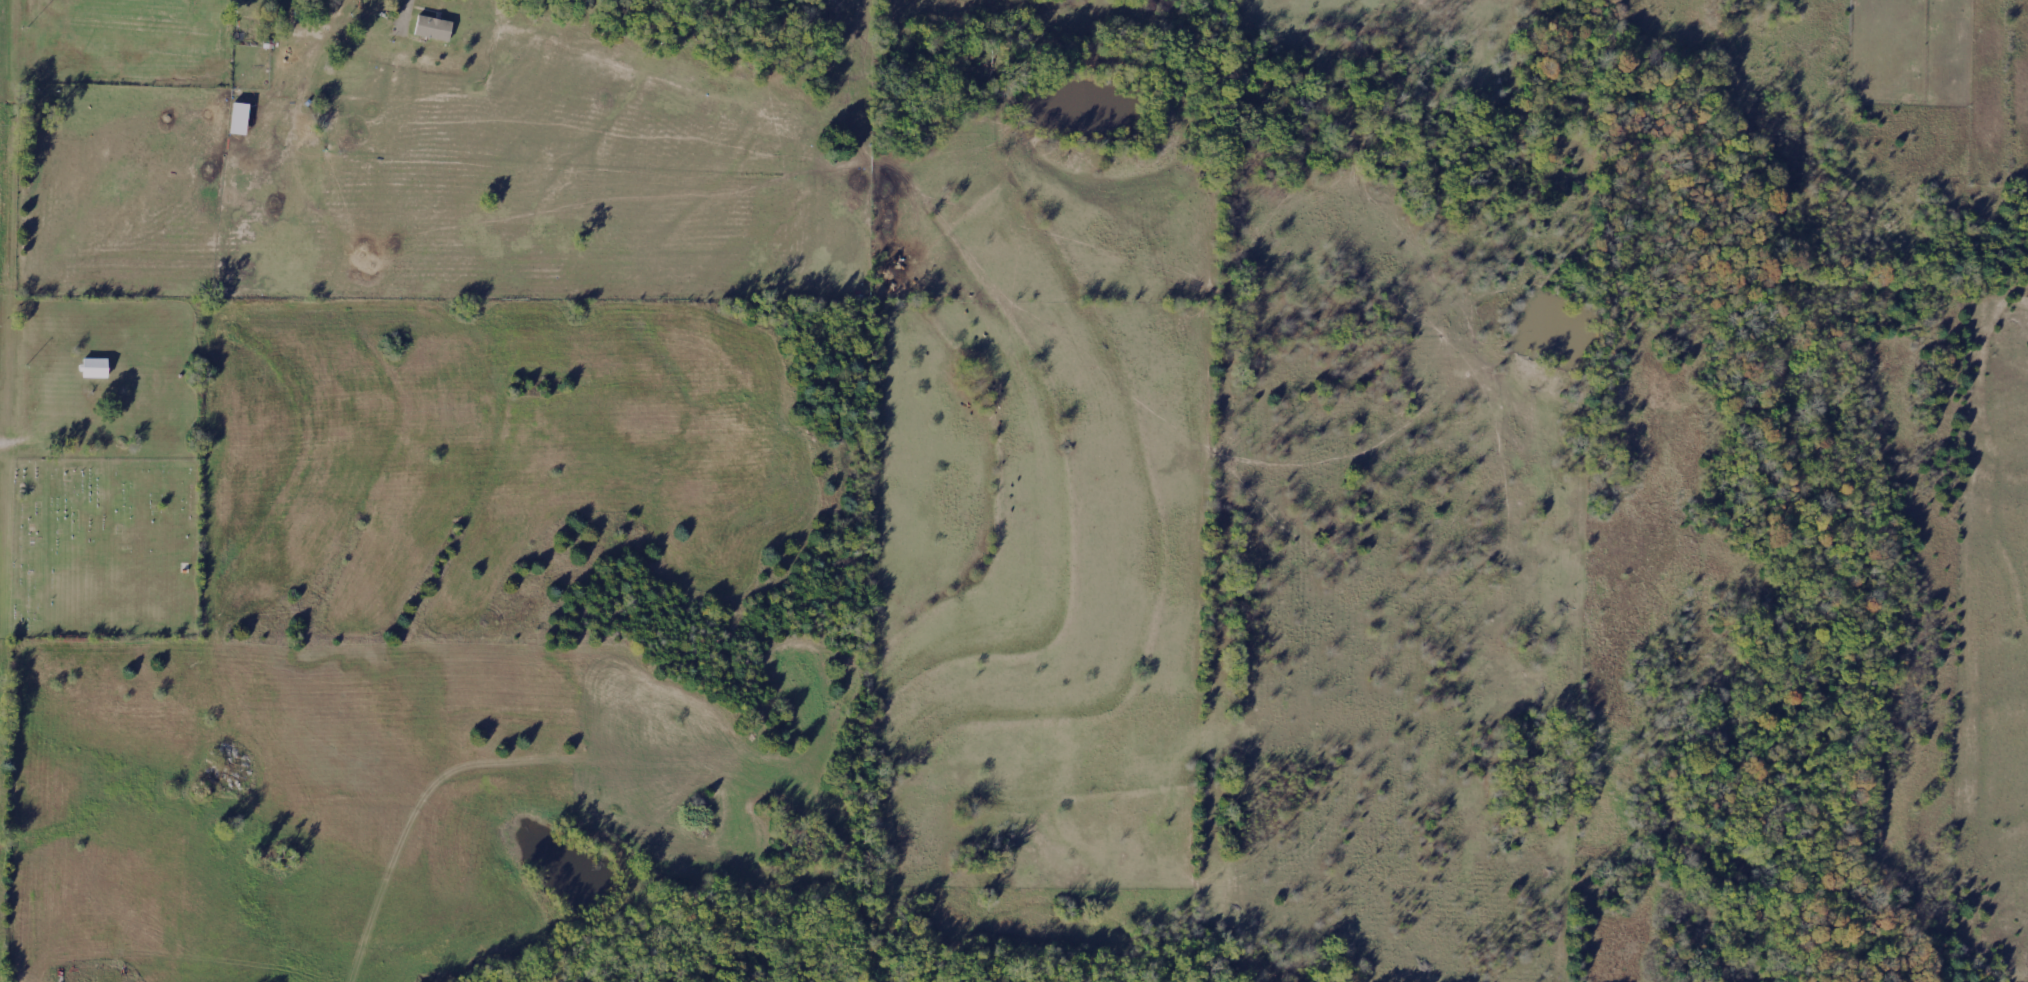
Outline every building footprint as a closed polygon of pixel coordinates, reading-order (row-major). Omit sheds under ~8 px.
[(409,36),(415,17),(450,28),(444,47),(409,36)] [(110,380),(110,360),(84,359),(83,379),(110,380)]
